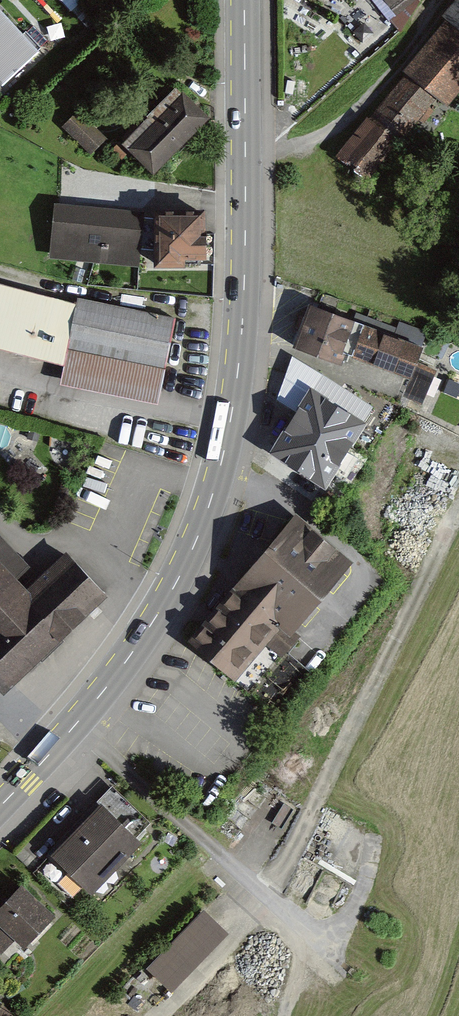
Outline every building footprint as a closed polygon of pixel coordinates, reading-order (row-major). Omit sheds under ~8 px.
[(439,19),(449,27),(333,161),(364,187),(436,104),(443,110),(458,92),(458,0),(456,0),(439,19)] [(418,0),(379,0),(394,19),(418,0)] [(33,55),(0,20),(0,85),(33,55)] [(205,122),(172,92),(118,149),(151,179),(205,122)] [(81,110),(66,123),(92,152),(107,138),(81,110)] [(142,214),(54,210),(52,261),(139,265),(142,214)] [(203,217),(152,216),(151,268),(202,269),(203,217)] [(0,279),(0,340),(65,354),(60,375),(162,396),(181,309),(78,288),(76,295),(0,279)] [(421,342),(312,300),(296,342),(338,359),(344,344),(410,369),(421,342)] [(323,375),(294,355),(272,399),(293,411),(272,445),(323,484),(363,416),(359,414),(367,402),(323,375)] [(347,555),(296,513),(190,638),(277,711),(311,671),(284,648),(299,631),(289,623),(347,555)] [(2,681),(99,590),(70,559),(31,596),(0,562),(0,679),(2,681)] [(106,791),(53,849),(95,888),(148,830),(106,791)] [(42,868),(59,882),(70,869),(53,855),(42,868)] [(2,948),(16,933),(23,939),(50,910),(22,884),(4,903),(0,899),(0,946),(2,948)] [(224,932),(204,912),(146,970),(166,991),(224,932)]
